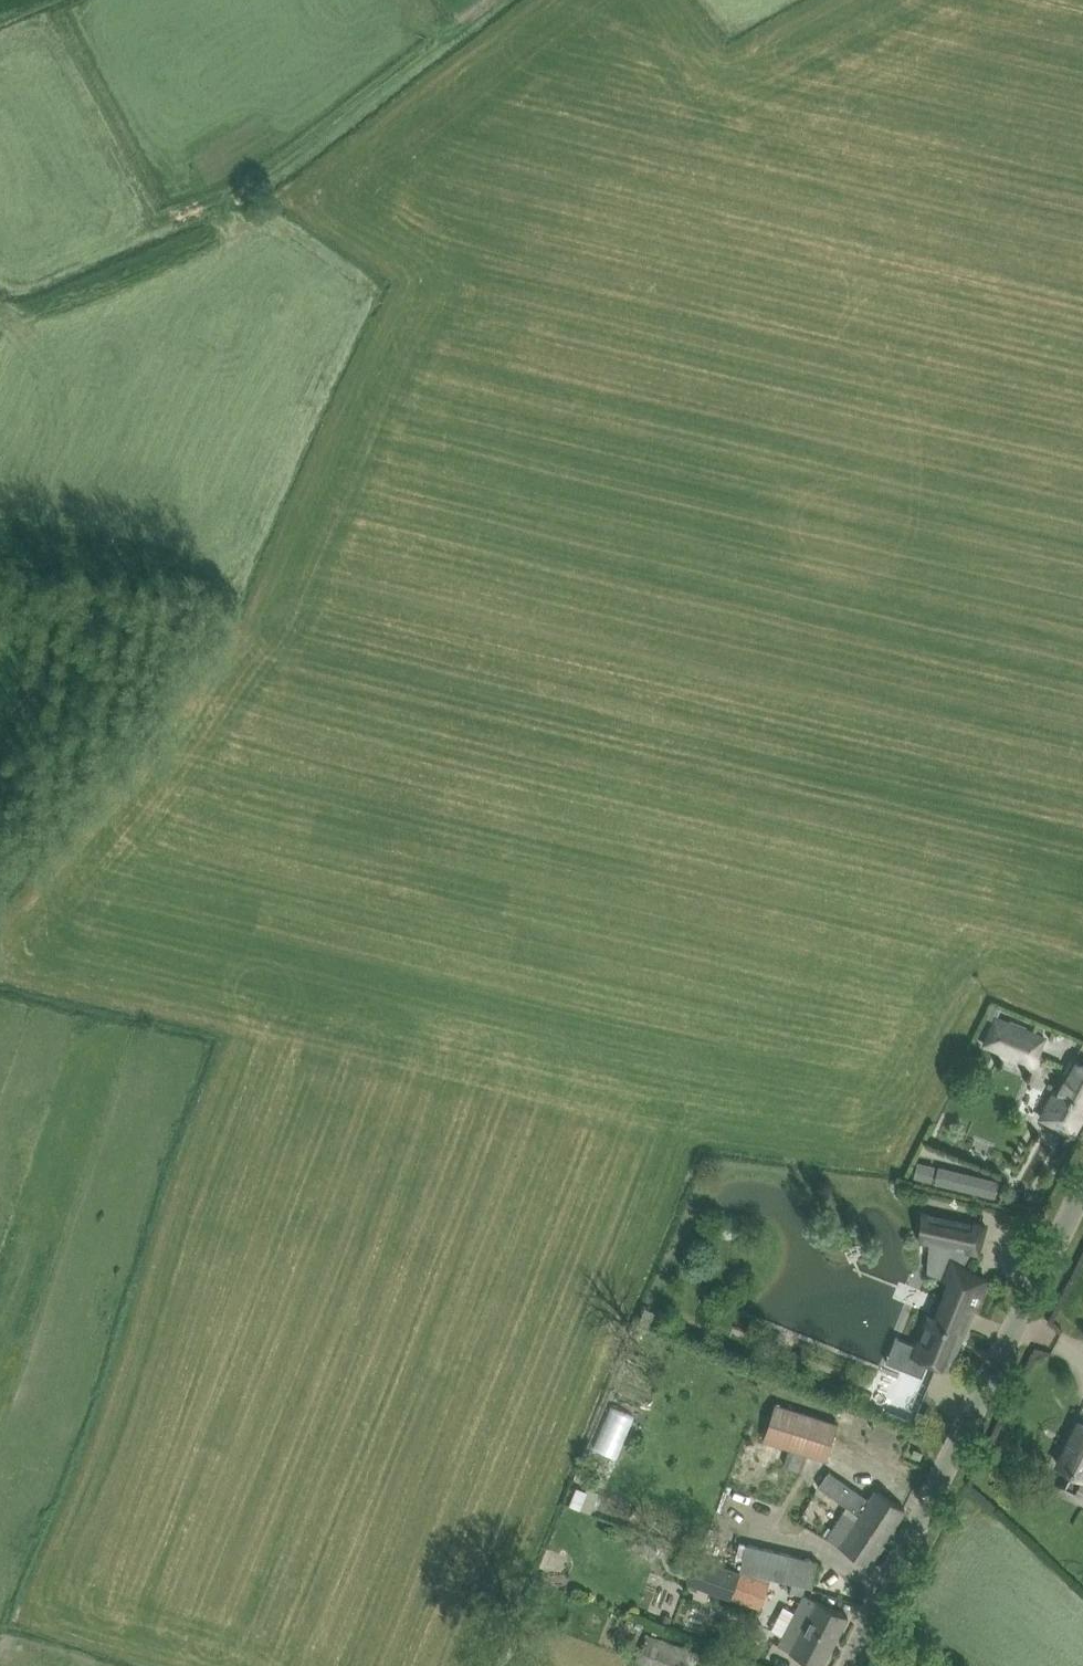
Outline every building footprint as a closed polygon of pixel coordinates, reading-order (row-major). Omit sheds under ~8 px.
[(997,1017),(985,1044),(1034,1064),(1045,1038),(997,1017)] [(1008,1059),(996,1080),(1033,1101),(1045,1080),(1008,1059)] [(1042,1117),(1074,1134),(1082,1116),(1082,1064),(1074,1059),(1042,1117)] [(926,1162),(923,1178),(931,1180),(931,1179),(935,1164),(926,1162)] [(935,1180),(935,1181),(996,1197),(1000,1179),(940,1164),(935,1180)] [(928,1317),(917,1346),(933,1352),(929,1362),(950,1370),(966,1329),(975,1308),(978,1310),(981,1304),(983,1298),(984,1291),(985,1285),(986,1278),(964,1266),(972,1251),(979,1252),(986,1224),(932,1213),(932,1215),(932,1219),(930,1242),(928,1272),(949,1280),(949,1281),(934,1319),(928,1317)] [(646,1307),(640,1321),(655,1327),(660,1313),(646,1307)] [(776,1403),(764,1440),(790,1448),(809,1454),(827,1459),(838,1423),(776,1403)] [(616,1458),(635,1417),(613,1406),(594,1448),(616,1458)] [(1058,1463),(1077,1473),(1070,1488),(1079,1493),(1077,1497),(1077,1496),(1076,1498),(1082,1502),(1082,1424),(1079,1422),(1058,1463)] [(790,1448),(785,1465),(803,1470),(809,1454),(790,1448)] [(830,1471),(819,1484),(848,1505),(844,1510),(888,1538),(907,1509),(871,1486),(866,1495),(830,1471)] [(840,1516),(827,1536),(871,1565),(888,1538),(849,1513),(844,1510),(840,1516)] [(644,1538),(639,1546),(654,1556),(659,1548),(644,1538)] [(818,1560),(746,1542),(739,1571),(771,1583),(772,1579),(812,1587),(818,1560)] [(681,1551),(679,1559),(696,1564),(698,1556),(681,1551)] [(761,1607),(771,1583),(739,1571),(698,1556),(696,1564),(689,1584),(761,1607)] [(772,1631),(783,1637),(780,1644),(791,1650),(790,1652),(818,1665),(823,1665),(849,1616),(829,1606),(818,1600),(805,1594),(795,1613),(784,1607),(772,1631)] [(693,1602),(684,1624),(704,1632),(713,1610),(693,1602)] [(701,1651),(646,1631),(636,1661),(651,1665),(696,1665),(701,1651)] [(744,1654),(750,1640),(733,1634),(728,1648),(744,1654)]
